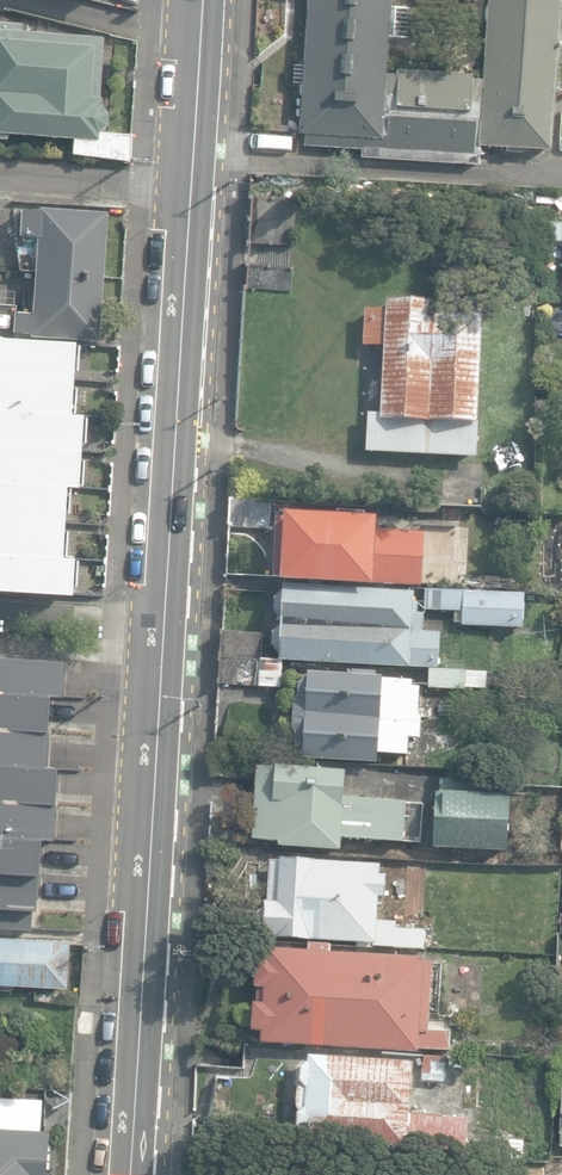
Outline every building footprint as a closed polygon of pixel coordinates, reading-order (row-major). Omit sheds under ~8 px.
[(295,9),(305,10),(304,27),(296,27),(295,46),(302,47),(301,65),(293,64),(292,83),(300,83),(297,133),(303,133),(302,145),(359,149),(359,158),(477,165),(478,146),(548,150),(552,88),(557,0),(485,0),(481,79),(470,79),(471,74),(396,70),(396,74),(386,73),(388,36),(405,37),(407,8),(390,7),(390,0),(296,0),(295,9)] [(100,133),(104,126),(106,107),(99,100),(103,38),(23,34),(23,24),(0,23),(0,139),(7,139),(7,134),(75,138),(99,140),(100,133)] [(99,140),(75,138),(74,153),(128,156),(128,135),(100,133),(99,140)] [(249,243),(294,245),(295,220),(296,199),(251,197),(249,243)] [(35,273),(102,276),(106,213),(39,209),(39,210),(20,209),(20,224),(8,224),(8,236),(37,237),(35,273)] [(561,244),(561,226),(542,226),(541,243),(561,244)] [(246,289),(287,292),(289,269),(248,265),(246,289)] [(102,276),(35,273),(32,313),(15,312),(14,332),(30,333),(30,336),(99,340),(102,276)] [(368,452),(476,457),(478,425),(484,304),(449,302),(449,304),(437,303),(388,300),(387,310),(366,309),(364,347),(385,348),(381,415),(369,414),(368,452)] [(79,347),(70,346),(70,342),(0,339),(0,373),(67,377),(68,369),(78,369),(79,347)] [(76,387),(67,387),(68,377),(67,377),(0,373),(0,410),(74,414),(76,387)] [(86,418),(78,418),(78,414),(74,414),(0,410),(0,445),(76,448),(76,443),(84,443),(86,418)] [(83,460),(75,460),(76,448),(0,445),(0,482),(70,485),(82,485),(83,460)] [(70,485),(0,482),(0,516),(59,519),(60,519),(60,512),(68,513),(70,485)] [(228,528),(268,530),(270,502),(230,500),(228,528)] [(375,585),(424,588),(426,546),(432,546),(433,536),(426,535),(426,534),(377,531),(378,520),(280,514),(279,526),(286,526),(283,582),(375,587),(375,585)] [(67,531),(59,530),(59,519),(0,516),(0,554),(66,557),(67,531)] [(77,562),(68,561),(68,557),(66,557),(0,554),(0,590),(68,594),(68,585),(76,585),(77,562)] [(433,590),(465,592),(466,573),(434,572),(433,590)] [(466,591),(484,591),(485,575),(466,575),(466,591)] [(285,661),(438,669),(440,634),(424,633),(425,614),(418,614),(419,603),(415,602),(415,594),(286,587),(285,592),(279,599),(279,605),(284,611),(283,630),(278,633),(277,639),(282,644),(281,661),(285,661)] [(461,626),(522,629),(523,595),(425,591),(424,611),(462,613),(461,626)] [(220,685),(259,688),(263,635),(223,633),(220,685)] [(61,661),(0,657),(0,693),(47,695),(59,696),(61,661)] [(281,661),(281,659),(263,658),(261,688),(283,690),(285,661),(281,661)] [(429,689),(467,690),(468,672),(430,671),(429,689)] [(304,759),(378,764),(379,754),(409,756),(410,738),(411,738),(421,739),(423,717),(419,717),(421,689),(412,689),(412,685),(383,684),(383,679),(377,678),(377,673),(352,672),(352,676),(309,673),(309,678),(299,685),(299,697),(295,702),(293,729),(296,734),(296,746),(303,753),(304,759)] [(468,689),(485,689),(486,672),(468,672),(468,689)] [(549,674),(548,691),(561,692),(561,675),(549,674)] [(47,695),(0,693),(0,729),(44,731),(47,695)] [(44,731),(0,729),(0,764),(42,766),(44,731)] [(53,767),(42,766),(0,764),(0,801),(51,804),(53,767)] [(404,844),(406,802),(345,799),(347,771),(255,766),(251,840),(282,841),(282,848),(340,851),(341,837),(356,838),(356,846),(365,846),(365,842),(404,844)] [(432,848),(507,852),(511,781),(436,777),(432,848)] [(52,804),(51,804),(0,801),(0,836),(36,838),(50,839),(52,804)] [(36,838),(0,836),(0,871),(34,873),(36,838)] [(371,947),(425,950),(426,930),(396,928),(397,921),(378,920),(379,897),(386,898),(387,876),(380,875),(380,865),(281,860),(281,862),(270,861),(268,902),(266,902),(264,938),(372,944),(371,947)] [(32,908),(34,873),(0,871),(0,907),(32,908)] [(32,908),(0,907),(0,927),(31,929),(32,908)] [(204,938),(256,940),(257,912),(205,910),(204,938)] [(65,988),(68,941),(0,937),(0,985),(65,988)] [(262,1043),(390,1051),(419,1053),(420,1049),(449,1051),(450,1033),(429,1032),(433,965),(425,964),(425,959),(330,953),(331,945),(309,944),(309,951),(269,949),(268,961),(258,960),(256,988),(260,988),(259,1003),(255,1003),(253,1031),(263,1031),(262,1043)] [(198,1066),(242,1070),(244,1045),(200,1041),(198,1066)] [(303,1140),(466,1151),(469,1118),(410,1114),(413,1063),(309,1056),(309,1063),(302,1068),(301,1082),(302,1084),(299,1088),(298,1107),(300,1111),(298,1113),(298,1128),(304,1134),(303,1140)] [(425,1080),(445,1082),(447,1059),(427,1057),(425,1080)] [(48,1125),(49,1106),(40,1105),(39,1125),(48,1125)] [(50,1133),(0,1130),(0,1174),(48,1174),(50,1133)]
